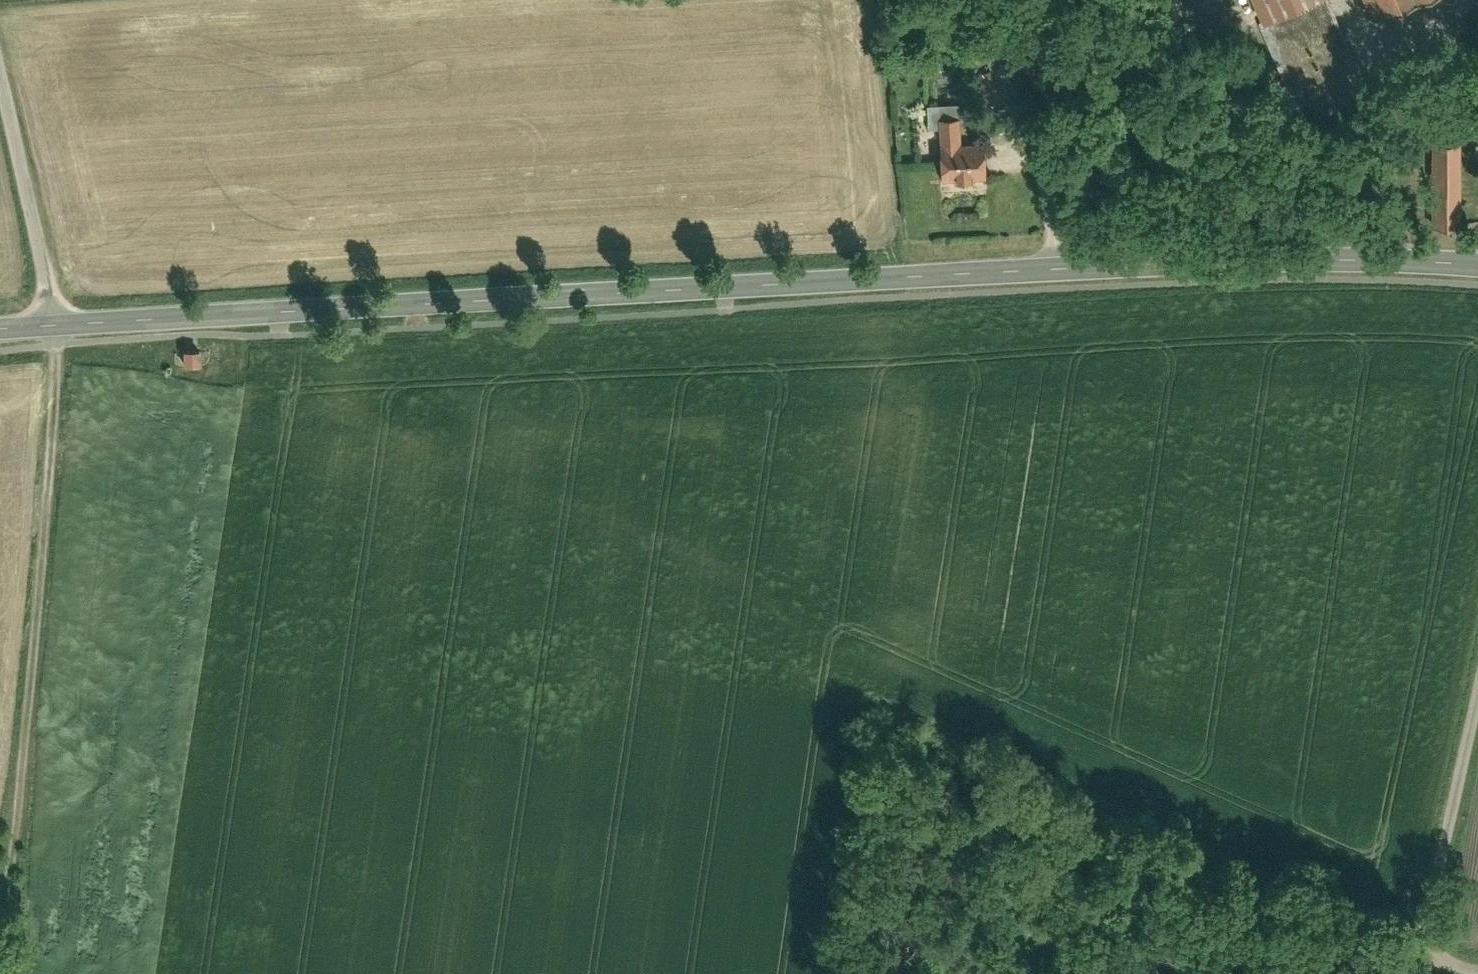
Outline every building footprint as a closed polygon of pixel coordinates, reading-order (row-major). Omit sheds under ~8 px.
[(1266,28),(1326,3),(1325,0),(1254,0),(1266,28)] [(1369,20),(1416,0),(1361,0),(1369,20)] [(937,124),(939,183),(987,181),(986,147),(963,147),(962,123),(937,124)] [(1463,227),(1462,141),(1433,142),(1434,227),(1463,227)] [(185,349),(185,364),(203,364),(203,349),(185,349)]
